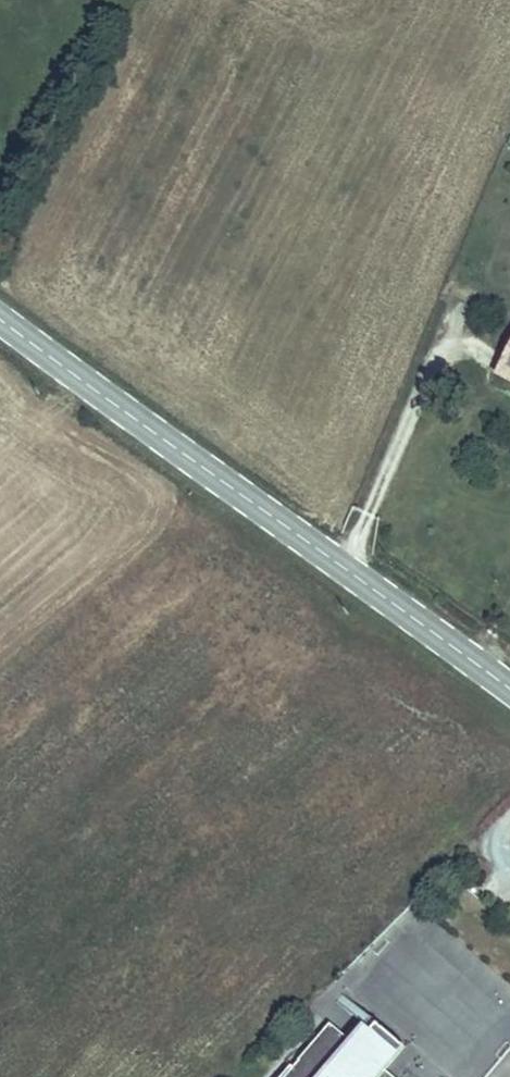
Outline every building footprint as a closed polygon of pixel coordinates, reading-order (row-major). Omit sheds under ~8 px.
[(493,365),(486,377),(495,383),(502,370),(493,365)] [(284,1076),(400,1076),(334,1020),(284,1076)]
